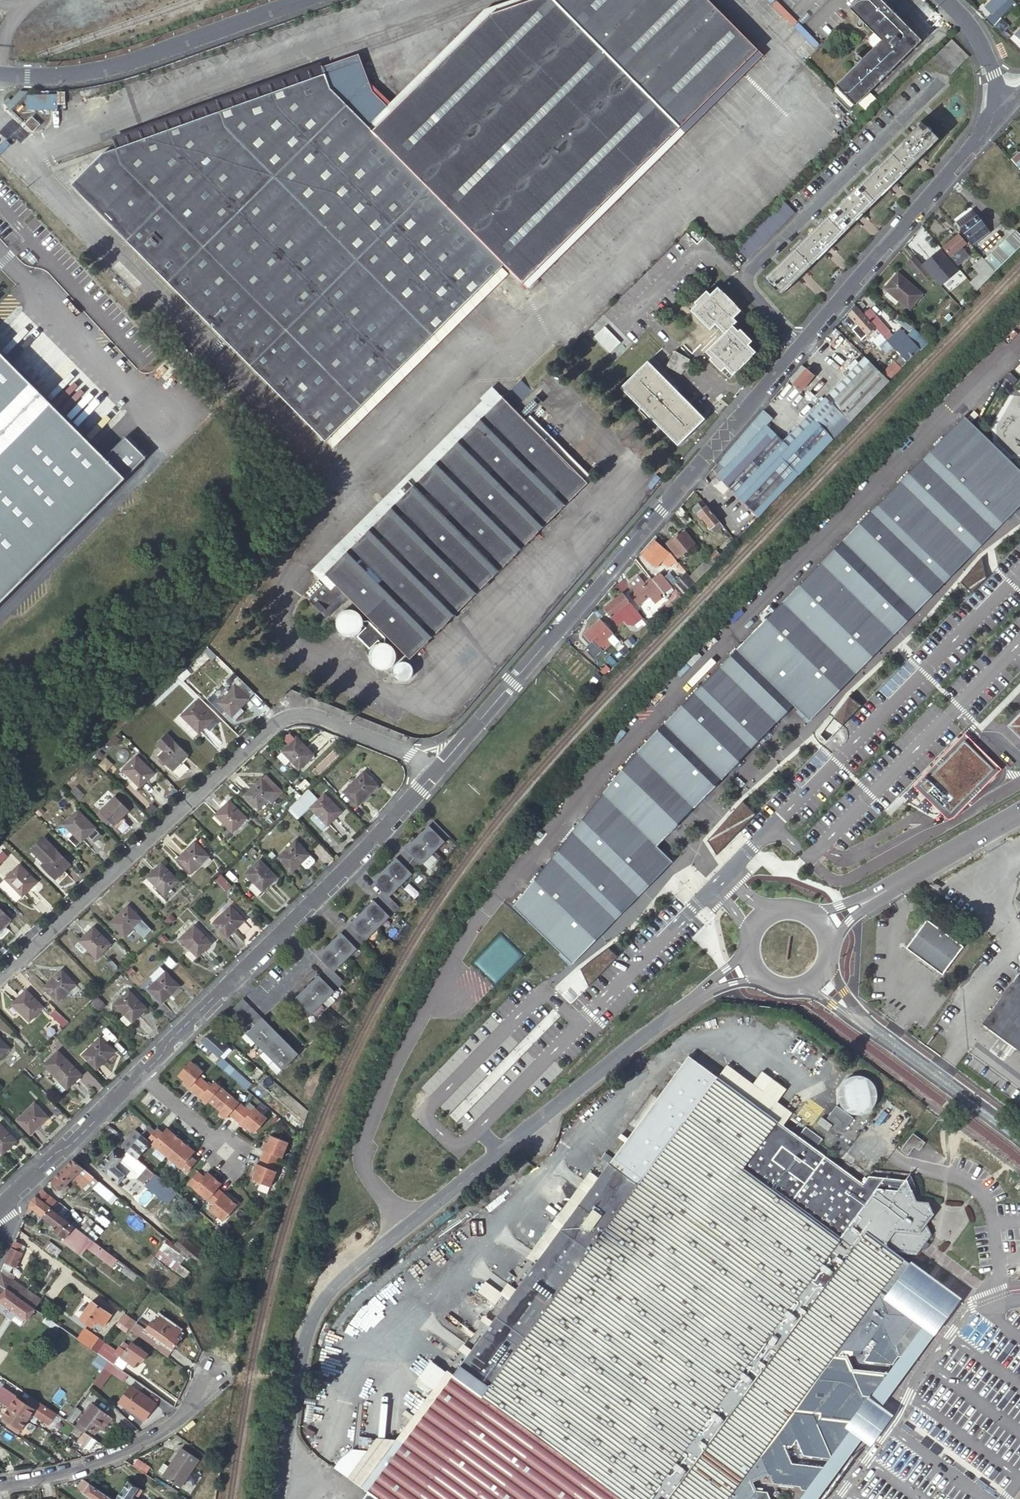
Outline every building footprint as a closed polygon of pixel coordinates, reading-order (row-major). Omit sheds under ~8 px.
[(346,425),(509,268),(513,272),(527,286),(655,160),(761,55),(706,0),(513,0),(485,10),(391,104),(387,100),(376,89),(359,56),(116,143),(93,150),(96,159),(153,214),(126,240),(346,425)] [(857,105),(922,41),(882,0),(861,0),(852,9),(875,32),(883,40),(875,48),(837,86),(857,105)] [(1004,0),(990,0),(983,6),(990,14),(1004,0)] [(1014,2),(1012,0),(1004,0),(990,14),(987,17),(995,25),(998,21),(1001,17),(1014,2)] [(391,104),(485,10),(484,10),(476,14),(387,100),(391,104)] [(995,25),(994,26),(1002,34),(1010,25),(1001,17),(998,21),(995,25)] [(883,40),(875,32),(870,37),(870,44),(875,48),(883,40)] [(116,143),(359,56),(357,49),(322,61),(214,100),(114,136),(116,143)] [(655,160),(527,286),(531,290),(765,60),(761,55),(655,160)] [(27,91),(19,92),(6,105),(10,110),(30,91),(27,91)] [(28,112),(58,111),(58,97),(28,97),(28,112)] [(26,124),(31,129),(37,122),(32,117),(26,124)] [(922,122),(765,278),(781,295),(938,138),(922,122)] [(1012,159),(1019,169),(1019,152),(1012,159)] [(71,184),(126,240),(153,214),(96,159),(71,184)] [(785,201),(738,248),(748,258),(795,212),(785,201)] [(960,229),(977,216),(972,209),(956,223),(960,229)] [(967,238),(984,225),(977,216),(960,229),(967,238)] [(990,232),(984,225),(967,238),(973,245),(990,232)] [(1019,246),(1019,233),(1018,231),(1005,242),(1014,252),(1019,246)] [(959,250),(966,244),(958,234),(943,247),(958,265),(966,258),(959,250)] [(939,280),(954,268),(934,242),(924,251),(937,269),(933,273),(939,280)] [(996,250),(1006,260),(1014,252),(1005,242),(996,250)] [(921,259),(925,255),(918,247),(913,251),(921,259)] [(984,260),(995,272),(1006,260),(996,250),(984,260)] [(926,267),(915,255),(907,262),(918,274),(926,267)] [(984,260),(983,258),(977,263),(985,272),(989,277),(995,272),(984,260)] [(972,267),(980,276),(985,272),(977,263),(972,267)] [(924,281),(931,274),(926,267),(918,274),(924,281)] [(509,268),(346,425),(350,429),(513,272),(509,268)] [(891,289),(902,299),(912,307),(925,292),(900,271),(887,286),(891,289)] [(971,283),(976,289),(989,277),(985,272),(980,276),(971,283)] [(697,305),(691,310),(710,330),(715,324),(724,334),(706,352),(712,358),(710,360),(723,373),(725,372),(730,377),(755,353),(748,345),(751,342),(734,324),(736,322),(733,318),(740,311),(717,288),(710,295),(706,291),(695,303),(697,305)] [(899,303),(902,299),(891,289),(887,294),(899,303)] [(863,314),(857,307),(849,314),(881,350),(884,347),(883,345),(887,341),(884,338),(882,336),(875,327),(863,314)] [(869,309),(863,314),(875,327),(881,322),(869,309)] [(881,322),(875,327),(882,336),(888,332),(888,331),(881,322)] [(605,328),(594,339),(611,355),(622,344),(605,328)] [(907,361),(920,349),(909,338),(901,330),(893,337),(888,342),(896,351),(907,361)] [(915,330),(909,338),(920,349),(927,341),(915,330)] [(888,332),(882,336),(884,338),(887,341),(888,342),(893,337),(888,332)] [(147,458),(125,436),(105,456),(0,351),(0,604),(147,458)] [(690,360),(675,351),(666,366),(682,375),(684,371),(685,371),(686,371),(687,370),(688,370),(688,369),(689,369),(689,368),(689,367),(689,366),(689,365),(688,365),(688,364),(690,360)] [(896,361),(904,368),(907,364),(906,363),(901,356),(896,361)] [(896,361),(882,374),(889,381),(890,381),(904,368),(896,361)] [(648,362),(622,387),(679,444),(704,419),(648,362)] [(861,411),(891,382),(890,381),(889,381),(882,374),(879,370),(870,362),(789,447),(766,425),(773,418),(764,409),(719,462),(725,467),(718,474),(724,482),(742,501),(758,517),(778,496),(819,454),(846,425),(861,411)] [(801,392),(815,376),(803,366),(790,380),(793,385),(801,392)] [(393,507),(350,549),(304,595),(327,617),(348,597),(410,659),(588,482),(515,408),(530,394),(518,382),(503,397),(492,408),(414,485),(414,486),(393,507)] [(492,408),(503,397),(487,392),(482,397),(492,408)] [(962,418),(513,907),(571,963),(671,860),(656,846),(793,706),(808,720),(897,629),(978,545),(1011,511),(1019,503),(1019,475),(962,418)] [(713,469),(718,474),(725,467),(719,462),(713,469)] [(387,501),(393,507),(414,486),(409,481),(394,495),(390,494),(387,498),(387,501)] [(724,526),(702,500),(692,508),(696,514),(698,513),(715,533),(719,529),(724,526)] [(694,522),(681,506),(675,513),(687,528),(694,522)] [(679,557),(696,543),(685,530),(668,544),(679,557)] [(675,558),(669,551),(668,552),(655,540),(642,555),(656,567),(662,560),(670,566),(677,560),(675,558)] [(711,557),(716,561),(723,554),(718,549),(711,557)] [(988,562),(982,557),(960,582),(972,593),(977,588),(983,582),(987,577),(988,562)] [(673,605),(695,582),(686,571),(673,586),(678,591),(669,600),(673,605)] [(662,591),(664,594),(672,587),(659,572),(652,579),(662,591)] [(630,594),(639,605),(646,599),(648,603),(653,599),(656,603),(663,597),(659,594),(662,591),(652,579),(651,577),(645,582),(639,575),(630,583),(635,590),(630,594)] [(623,579),(617,584),(623,592),(624,593),(630,589),(623,579)] [(618,625),(637,609),(634,606),(624,593),(623,592),(604,608),(618,625)] [(652,629),(673,605),(669,600),(647,623),(652,629)] [(361,637),(364,635),(364,634),(365,632),(366,629),(366,627),(366,624),(366,621),(365,619),(364,618),(364,617),(362,615),(360,614),(359,613),(357,612),(355,612),(354,612),(351,612),(350,612),(348,612),(345,613),(343,615),(342,617),(340,619),(340,620),(339,621),(339,622),(338,624),(338,627),(339,629),(340,632),(341,634),(342,636),(344,637),(346,638),(349,639),(352,640),(354,640),(356,639),(358,639),(360,638),(361,637)] [(592,642),(589,644),(599,655),(612,644),(608,639),(613,633),(600,619),(584,634),(592,642)] [(371,649),(376,644),(379,642),(368,631),(364,635),(361,637),(358,640),(369,651),(371,649)] [(630,649),(636,644),(627,633),(621,638),(630,649)] [(581,636),(589,644),(592,642),(584,634),(581,636)] [(583,651),(587,646),(579,638),(574,644),(583,651)] [(377,645),(376,644),(371,649),(371,650),(371,651),(370,652),(369,655),(369,656),(369,657),(369,659),(370,662),(371,664),(373,667),(375,668),(376,669),(377,670),(379,670),(382,671),(384,671),(385,671),(387,670),(389,669),(390,669),(392,668),(393,667),(395,664),(396,663),(396,661),(397,658),(397,656),(396,653),(396,652),(395,650),(394,649),(392,647),(391,646),(389,645),(387,644),(386,644),(384,643),(381,643),(380,644),(378,644),(377,644),(377,645)] [(415,676),(415,674),(415,672),(414,670),(414,669),(412,667),(411,665),(409,664),(407,664),(405,663),(403,663),(402,663),(400,664),(398,665),(396,667),(395,668),(394,670),(394,672),(394,673),(394,675),(394,677),(395,678),(395,679),(396,680),(397,682),(398,682),(400,683),(401,684),(402,684),(404,684),(405,684),(407,684),(409,683),(411,682),(413,680),(414,678),(415,676)] [(255,693),(238,675),(229,683),(233,687),(220,699),(217,696),(211,702),(222,712),(225,709),(232,716),(255,693)] [(862,705),(849,695),(832,718),(842,726),(844,724),(849,720),(853,715),(857,711),(861,707),(862,705)] [(196,702),(182,715),(199,733),(206,726),(210,730),(217,723),(196,702)] [(1007,726),(1019,739),(1019,712),(1007,726)] [(164,751),(159,756),(173,770),(188,755),(167,734),(157,743),(164,751)] [(296,737),(282,751),(300,769),(313,755),(296,737)] [(965,741),(921,786),(946,811),(954,803),(958,807),(990,774),(988,773),(993,768),(965,741)] [(137,756),(123,770),(140,787),(154,773),(137,756)] [(364,771),(343,791),(357,805),(378,785),(364,771)] [(265,774),(262,778),(276,791),(271,796),(275,801),(284,793),(265,774)] [(276,791),(262,778),(244,795),(258,808),(271,796),(276,791)] [(756,814),(742,790),(707,840),(716,855),(740,831),(744,827),(749,822),(753,818),(756,814)] [(307,792),(291,808),(299,816),(315,800),(307,792)] [(324,794),(310,807),(327,825),(342,811),(324,794)] [(115,797),(101,811),(114,825),(129,810),(115,797)] [(229,801),(215,815),(232,832),(246,818),(229,801)] [(64,824),(73,834),(81,842),(95,828),(78,810),(64,824)] [(450,836),(434,820),(418,837),(433,852),(450,836)] [(81,842),(73,834),(68,839),(76,847),(81,842)] [(44,837),(31,849),(44,862),(41,866),(55,879),(70,864),(44,837)] [(433,852),(418,837),(402,853),(417,868),(433,852)] [(293,871),(301,863),(309,854),(296,840),(278,857),(293,871)] [(195,842),(177,859),(191,873),(209,856),(195,842)] [(0,854),(0,864),(8,856),(3,851),(0,854)] [(400,884),(417,868),(402,853),(385,869),(400,884)] [(309,854),(301,863),(306,868),(309,868),(315,862),(314,859),(309,854)] [(259,859),(245,873),(262,891),(276,877),(259,859)] [(161,863),(147,877),(164,894),(178,880),(161,863)] [(19,865),(5,878),(22,896),(37,882),(19,865)] [(394,910),(399,906),(389,896),(400,884),(385,869),(373,880),(383,891),(378,895),(394,910)] [(226,890),(231,885),(221,874),(215,879),(226,890)] [(1,885),(16,901),(22,896),(7,880),(1,885)] [(378,895),(362,911),(377,926),(377,927),(394,910),(378,895)] [(128,906),(111,923),(125,937),(142,920),(128,906)] [(230,906),(213,923),(227,937),(244,920),(230,906)] [(11,919),(0,909),(0,930),(11,919)] [(346,928),(361,943),(377,927),(377,926),(362,911),(346,928)] [(963,947),(927,920),(917,933),(906,948),(942,975),(963,947)] [(194,925),(180,939),(197,956),(211,942),(194,925)] [(94,927),(79,941),(97,958),(111,944),(94,927)] [(330,943),(345,959),(346,957),(361,943),(346,928),(330,943)] [(324,970),(339,986),(344,981),(334,971),(345,959),(330,943),(318,955),(328,965),(324,970)] [(580,969),(589,986),(591,983),(596,979),(600,975),(604,970),(608,966),(613,961),(617,957),(619,956),(608,947),(580,969)] [(112,960),(108,964),(114,970),(118,966),(112,960)] [(148,989),(166,972),(162,967),(144,984),(148,989)] [(62,970),(44,987),(58,1001),(76,984),(62,970)] [(319,974),(307,986),(323,1002),(339,986),(324,970),(319,974)] [(982,1022),(1019,1050),(1019,971),(982,1022)] [(180,986),(166,972),(148,989),(162,1003),(180,986)] [(307,986),(290,1002),(307,1018),(323,1002),(307,986)] [(26,990),(12,1004),(29,1021),(44,1007),(26,990)] [(115,1005),(126,1015),(132,1022),(147,1008),(129,991),(115,1005)] [(105,1005),(98,997),(91,1004),(98,1011),(105,1005)] [(54,1010),(51,1013),(62,1024),(65,1021),(54,1010)] [(132,1022),(126,1015),(120,1020),(127,1027),(132,1022)] [(262,1017),(246,1033),(256,1042),(271,1026),(262,1017)] [(264,1051),(280,1035),(271,1026),(256,1042),(264,1051)] [(213,1052),(209,1057),(247,1090),(253,1084),(221,1056),(229,1046),(212,1031),(203,1042),(213,1052)] [(273,1060),(289,1044),(280,1035),(264,1051),(273,1060)] [(114,1052),(100,1038),(83,1055),(97,1069),(114,1052)] [(9,1049),(0,1039),(0,1058),(9,1049)] [(273,1060),(282,1069),(298,1054),(289,1044),(273,1060)] [(50,1071),(59,1080),(68,1088),(82,1075),(64,1057),(58,1051),(44,1065),(50,1071)] [(454,1498),(703,1498),(728,1465),(746,1468),(753,1482),(768,1475),(772,1483),(799,1486),(801,1490),(811,1491),(828,1469),(827,1467),(791,1463),(784,1445),(791,1446),(796,1440),(803,1455),(831,1458),(847,1435),(856,1422),(867,1429),(872,1421),(877,1414),(867,1407),(873,1398),(872,1396),(889,1373),(852,1369),(847,1356),(839,1355),(843,1349),(860,1352),(861,1352),(864,1348),(881,1324),(884,1332),(869,1352),(864,1360),(864,1361),(892,1364),(898,1356),(903,1355),(925,1324),(885,1294),(907,1266),(898,1259),(900,1256),(896,1253),(918,1255),(923,1248),(928,1242),(933,1234),(927,1223),(934,1214),(928,1202),(916,1201),(912,1190),(911,1190),(906,1179),(904,1180),(868,1176),(862,1184),(815,1148),(822,1139),(805,1126),(798,1136),(782,1125),(767,1114),(715,1075),(686,1053),(595,1177),(556,1229),(497,1309),(453,1370),(392,1452),(454,1498)] [(191,1061),(178,1076),(184,1081),(187,1083),(185,1085),(204,1101),(206,1099),(208,1102),(220,1112),(223,1114),(221,1116),(225,1119),(229,1115),(244,1127),(246,1126),(248,1128),(255,1133),(267,1119),(254,1108),(251,1112),(214,1081),(211,1086),(199,1076),(203,1072),(191,1061)] [(724,1063),(715,1075),(767,1114),(774,1104),(776,1102),(752,1083),(724,1063)] [(761,1071),(752,1083),(776,1102),(785,1089),(761,1071)] [(851,1076),(847,1078),(842,1083),(838,1089),(837,1096),(840,1104),(845,1110),(851,1113),(860,1113),(866,1111),(871,1106),(875,1099),(875,1090),(872,1084),(867,1079),(860,1076),(851,1076)] [(68,1088),(59,1080),(54,1085),(62,1093),(68,1088)] [(34,1103),(17,1120),(31,1134),(48,1118),(34,1103)] [(774,1104),(767,1114),(782,1125),(789,1115),(774,1104)] [(853,1117),(836,1104),(827,1117),(844,1129),(853,1117)] [(831,1124),(821,1117),(817,1122),(827,1130),(831,1124)] [(2,1154),(17,1141),(0,1124),(0,1152),(2,1154)] [(118,1134),(107,1126),(103,1131),(113,1139),(118,1134)] [(150,1126),(142,1135),(147,1139),(155,1131),(150,1126)] [(156,1129),(155,1131),(147,1139),(151,1143),(150,1144),(187,1174),(196,1162),(190,1157),(194,1152),(166,1129),(162,1134),(156,1129)] [(901,1150),(907,1154),(914,1146),(918,1149),(924,1142),(913,1134),(901,1150)] [(137,1159),(146,1149),(150,1144),(151,1143),(147,1139),(142,1135),(128,1152),(135,1158),(137,1159)] [(282,1158),(288,1143),(271,1135),(268,1143),(266,1146),(264,1145),(262,1150),(264,1151),(259,1164),(256,1163),(254,1168),(257,1169),(255,1172),(252,1180),(270,1187),(276,1172),(273,1170),(279,1157),(282,1158)] [(128,1152),(119,1144),(99,1168),(118,1184),(126,1175),(115,1166),(128,1152)] [(73,1159),(65,1167),(74,1176),(78,1173),(102,1195),(106,1190),(94,1177),(92,1175),(73,1159)] [(66,1185),(72,1178),(74,1176),(65,1167),(51,1181),(64,1194),(70,1187),(66,1185)] [(150,1181),(155,1175),(146,1167),(137,1178),(144,1184),(148,1179),(150,1181)] [(203,1177),(198,1172),(188,1184),(213,1206),(210,1210),(224,1222),(238,1205),(218,1189),(222,1184),(207,1172),(203,1177)] [(556,1229),(595,1177),(588,1172),(550,1224),(556,1229)] [(36,1196),(52,1208),(58,1202),(42,1189),(36,1196)] [(105,1259),(110,1253),(87,1236),(52,1208),(36,1196),(32,1200),(29,1206),(33,1208),(55,1226),(53,1228),(71,1242),(74,1237),(96,1255),(98,1253),(105,1259)] [(185,1233),(175,1245),(189,1256),(198,1244),(185,1233)] [(14,1241),(5,1263),(13,1267),(16,1268),(23,1252),(19,1251),(23,1245),(14,1241)] [(43,1248),(55,1257),(60,1251),(48,1241),(43,1248)] [(113,1264),(137,1283),(141,1278),(118,1258),(113,1264)] [(913,1258),(907,1266),(885,1294),(925,1324),(927,1322),(938,1330),(950,1313),(962,1296),(913,1258)] [(0,1274),(0,1284),(35,1308),(41,1300),(11,1279),(14,1275),(9,1271),(13,1267),(5,1263),(2,1269),(0,1274)] [(27,1320),(32,1314),(36,1309),(35,1308),(0,1284),(0,1300),(27,1320)] [(112,1315),(92,1301),(80,1318),(92,1327),(97,1321),(104,1326),(112,1315)] [(119,1322),(131,1330),(137,1322),(125,1313),(119,1322)] [(181,1331),(156,1314),(151,1320),(148,1318),(143,1326),(142,1327),(174,1348),(179,1340),(176,1338),(181,1331)] [(67,1331),(47,1317),(43,1322),(63,1336),(67,1331)] [(128,1335),(131,1330),(119,1322),(116,1326),(128,1335)] [(137,1322),(131,1330),(168,1356),(174,1348),(142,1327),(143,1326),(137,1322)] [(881,1324),(864,1348),(869,1352),(884,1332),(881,1324)] [(89,1347),(91,1348),(95,1343),(82,1333),(78,1339),(89,1347)] [(97,1352),(110,1361),(110,1362),(116,1354),(114,1352),(116,1351),(104,1342),(101,1347),(97,1352)] [(114,1352),(116,1354),(134,1366),(139,1360),(142,1362),(149,1353),(132,1342),(126,1351),(119,1346),(116,1351),(114,1352)] [(91,1348),(97,1352),(101,1347),(95,1343),(91,1348)] [(110,1361),(105,1368),(123,1382),(129,1375),(110,1362),(110,1361)] [(350,1460),(373,1477),(378,1470),(392,1452),(453,1370),(447,1365),(393,1438),(375,1435),(365,1448),(349,1445),(347,1448),(353,1452),(353,1455),(350,1460)] [(0,1390),(0,1400),(10,1407),(19,1413),(26,1403),(16,1397),(17,1396),(2,1386),(0,1390)] [(157,1403),(131,1386),(119,1402),(144,1421),(157,1403)] [(28,1419),(32,1413),(49,1425),(56,1414),(30,1396),(26,1403),(19,1413),(28,1419)] [(84,1432),(88,1428),(95,1433),(99,1428),(108,1415),(93,1404),(76,1427),(84,1432)] [(75,1406),(65,1420),(72,1424),(82,1411),(75,1406)] [(19,1433),(28,1419),(19,1413),(10,1407),(3,1417),(7,1419),(4,1423),(19,1433)] [(108,1415),(99,1428),(102,1430),(112,1418),(108,1415)] [(91,1449),(96,1441),(84,1432),(78,1440),(91,1449)] [(180,1448),(168,1466),(162,1474),(161,1476),(179,1488),(198,1461),(180,1448)] [(332,1464),(365,1488),(373,1477),(350,1460),(353,1455),(353,1452),(347,1448),(339,1454),(332,1464)] [(365,1488),(379,1498),(454,1498),(392,1452),(378,1470),(373,1477),(365,1488)] [(162,1474),(168,1466),(163,1462),(157,1471),(162,1474)] [(766,1492),(762,1492),(758,1492),(756,1491),(755,1488),(753,1482),(746,1468),(728,1465),(703,1498),(769,1498),(766,1492)] [(93,1498),(104,1498),(107,1494),(85,1480),(79,1488),(84,1491),(83,1492),(93,1498)] [(143,1490),(129,1480),(116,1498),(137,1498),(143,1490)] [(365,1488),(357,1498),(379,1498),(365,1488)]
